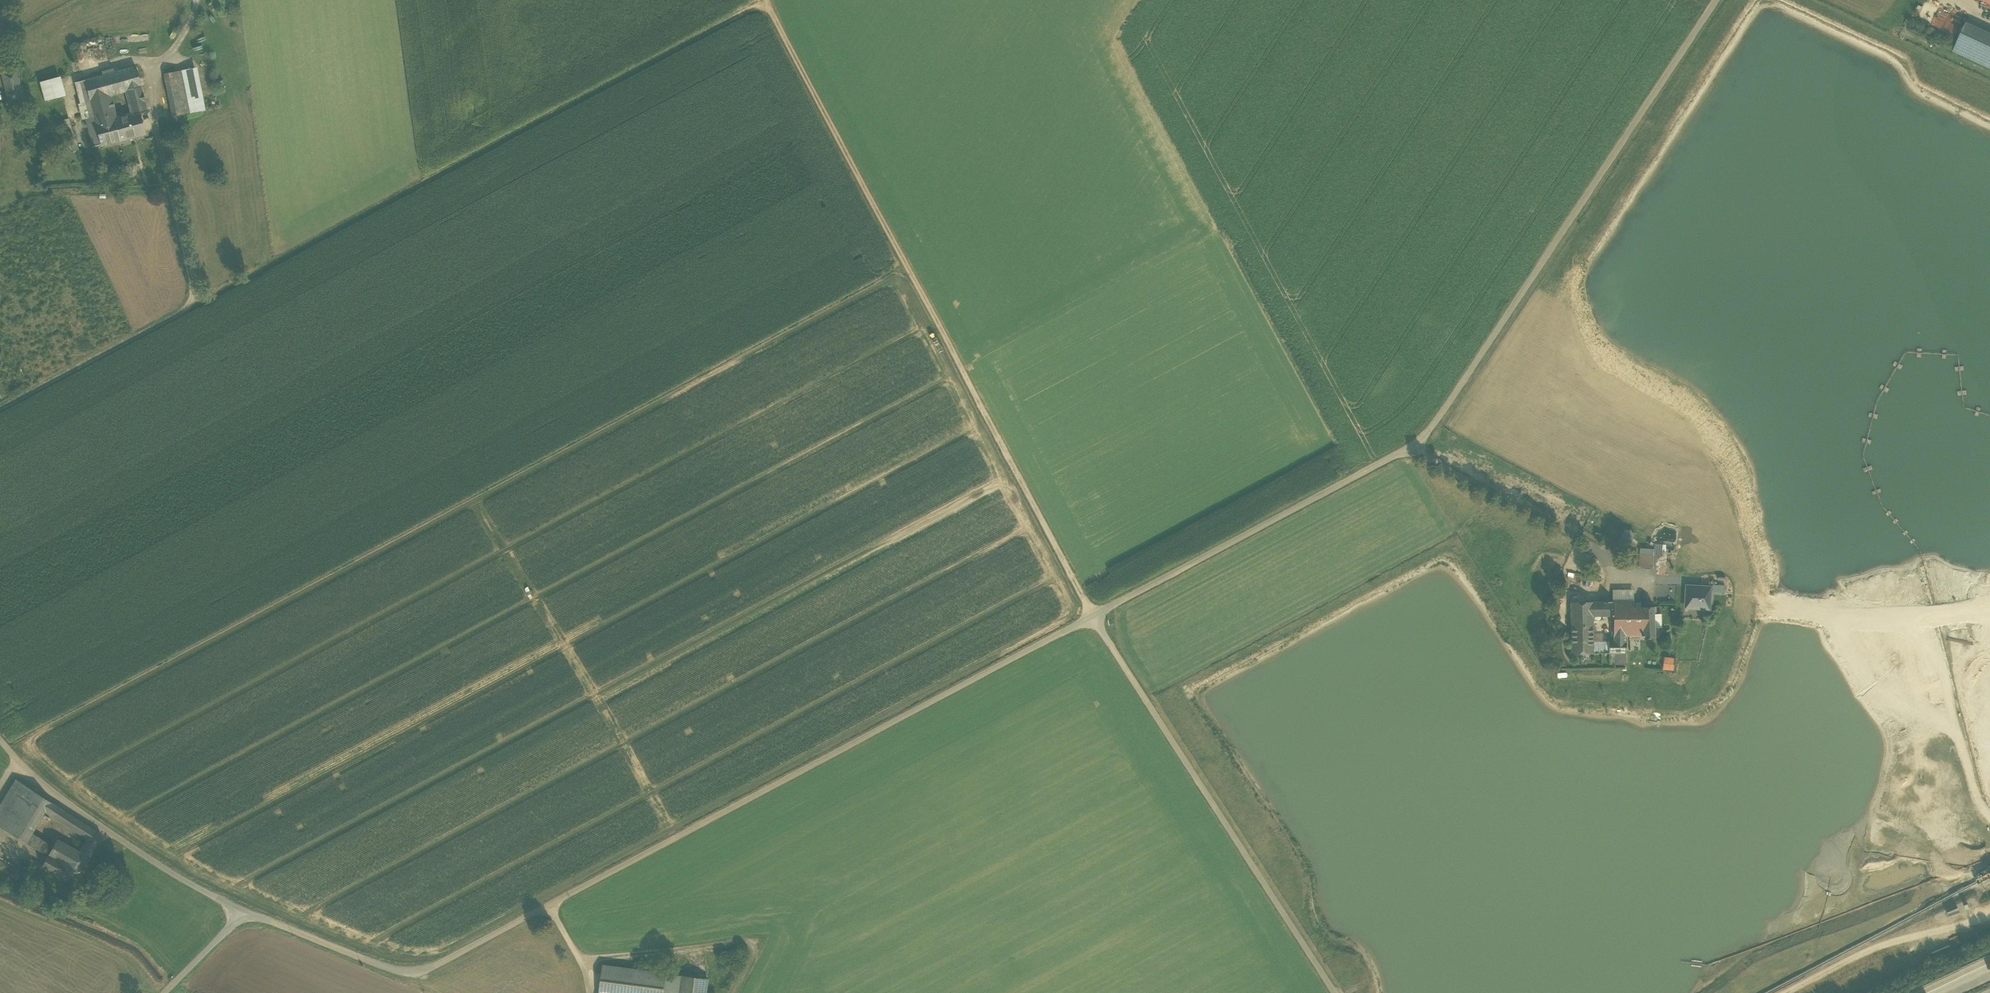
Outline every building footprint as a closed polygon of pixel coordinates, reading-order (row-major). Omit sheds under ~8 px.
[(1965,24),(1953,51),(1989,68),(1989,35),(1965,24)] [(136,66),(103,75),(109,96),(126,91),(141,87),(136,66)] [(196,67),(190,68),(195,90),(200,89),(196,67)] [(190,68),(180,70),(185,92),(195,90),(190,68)] [(17,69),(1,72),(4,87),(20,83),(17,69)] [(180,70),(164,74),(170,104),(186,101),(185,92),(180,70)] [(103,75),(84,80),(90,101),(93,112),(94,118),(107,114),(108,117),(114,115),(109,96),(103,75)] [(45,103),(65,98),(60,79),(41,84),(45,103)] [(84,80),(76,83),(81,103),(90,101),(84,80)] [(20,83),(4,87),(8,102),(24,98),(20,83)] [(141,87),(126,91),(128,97),(143,93),(142,93),(141,87)] [(195,90),(185,92),(186,101),(189,113),(200,111),(204,110),(200,89),(195,90)] [(143,93),(128,97),(130,104),(144,100),(144,101),(145,101),(143,93),(142,93),(143,93)] [(144,100),(130,104),(132,114),(132,115),(140,113),(147,111),(144,101),(144,100)] [(186,101),(170,104),(173,116),(189,113),(186,101)] [(107,114),(94,118),(93,112),(84,115),(92,147),(101,145),(119,140),(114,119),(115,119),(114,115),(108,117),(107,114)] [(115,119),(114,119),(119,140),(145,133),(140,113),(132,115),(132,114),(115,119)] [(1621,541),(1629,544),(1634,533),(1625,530),(1621,541)] [(1662,556),(1653,556),(1653,565),(1666,566),(1666,557),(1662,556)] [(1710,587),(1686,585),(1686,594),(1687,595),(1686,607),(1709,609),(1710,587)] [(1604,616),(1604,601),(1593,602),(1593,616),(1604,616)] [(1626,636),(1630,635),(1642,635),(1641,607),(1634,607),(1634,601),(1611,601),(1612,616),(1614,616),(1614,640),(1609,640),(1610,653),(1626,653),(1626,651),(1626,636)] [(1593,616),(1593,602),(1585,602),(1580,602),(1571,602),(1571,623),(1593,623),(1593,616)] [(1654,606),(1641,607),(1642,635),(1642,636),(1644,636),(1644,639),(1655,638),(1654,606)] [(1593,623),(1571,623),(1572,653),(1594,653),(1593,641),(1593,623)] [(1610,653),(1609,640),(1593,641),(1594,653),(1610,653)] [(1626,653),(1610,653),(1610,664),(1627,664),(1626,653)] [(1675,659),(1667,658),(1666,668),(1674,669),(1675,659)] [(0,805),(0,827),(19,796),(26,786),(16,779),(0,805)] [(34,791),(26,786),(19,796),(28,802),(34,791)] [(28,802),(9,833),(26,843),(32,833),(45,812),(51,802),(34,791),(28,802)] [(28,802),(19,796),(0,827),(9,833),(28,802)] [(58,806),(51,802),(45,812),(52,816),(58,807),(58,806)] [(65,811),(58,807),(52,816),(59,821),(65,811)] [(94,830),(66,812),(65,811),(59,821),(88,840),(94,830)] [(53,846),(48,856),(80,874),(102,835),(94,830),(88,840),(81,853),(57,839),(53,846)] [(53,846),(32,833),(26,843),(47,856),(48,856),(53,846)] [(48,856),(47,856),(42,866),(74,884),(80,874),(48,856)] [(600,992),(663,992),(666,973),(604,965),(600,992)] [(683,976),(666,973),(663,992),(681,992),(683,976)] [(683,976),(681,992),(707,992),(708,979),(683,976)]
